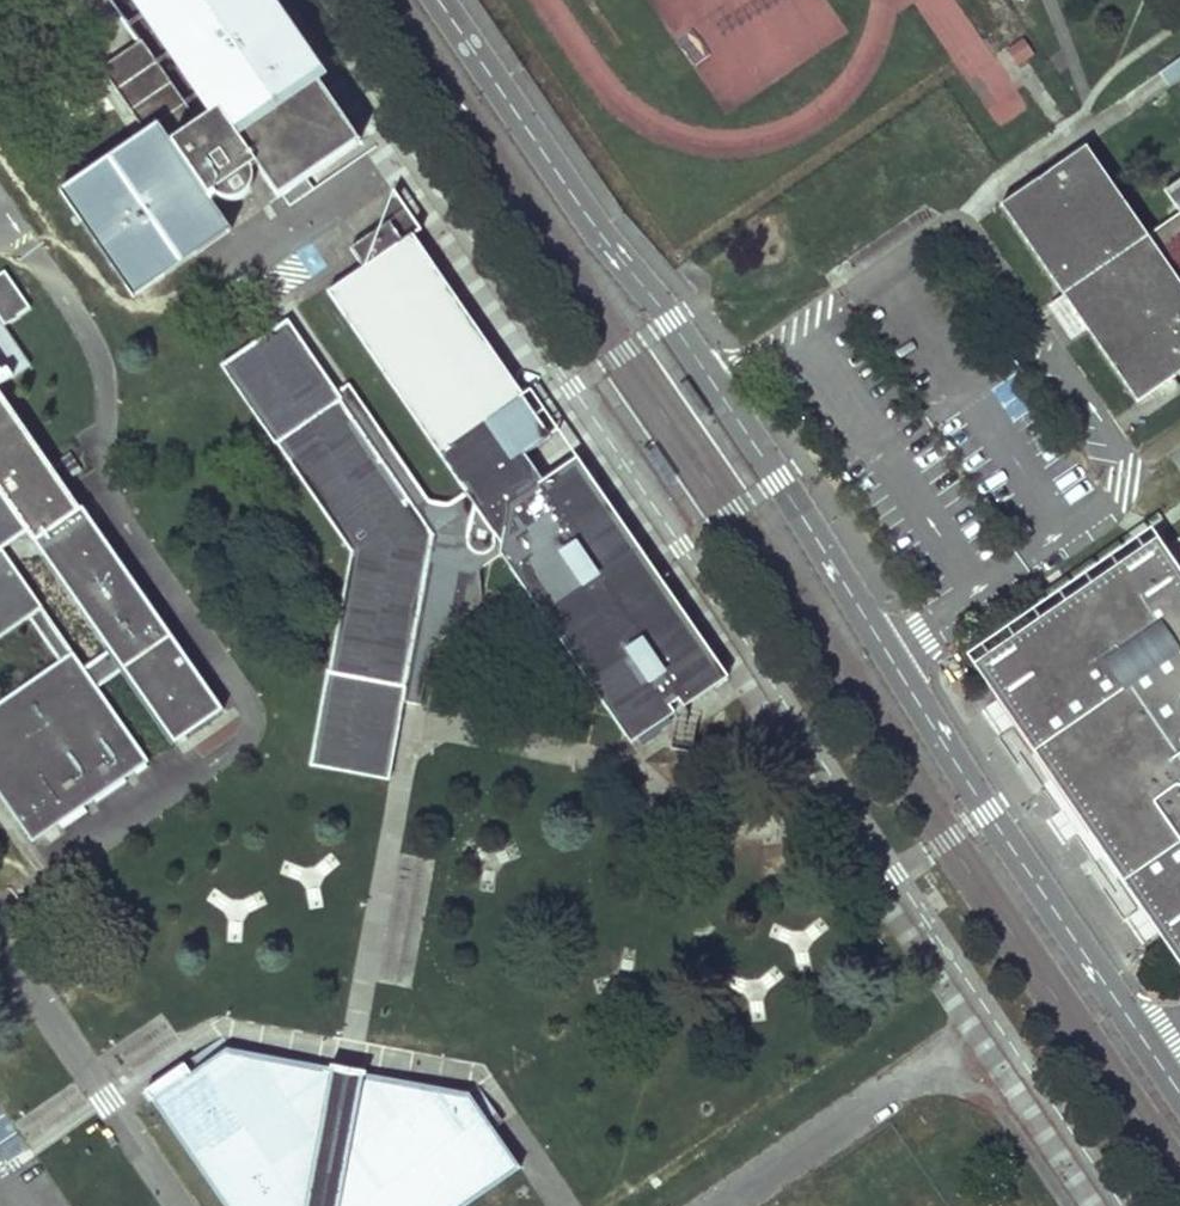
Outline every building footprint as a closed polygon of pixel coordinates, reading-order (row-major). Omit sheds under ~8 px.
[(217,208),(228,216),(240,219),(251,216),(260,211),(263,202),(263,192),(259,182),(264,179),(287,214),(370,159),(266,0),(125,0),(198,106),(189,113),(144,47),(127,58),(109,69),(147,128),(158,120),(171,139),(180,152),(187,162),(195,175),(217,208)] [(1016,68),(1033,58),(1023,40),(1005,50),(1016,68)] [(76,176),(59,187),(112,264),(116,270),(117,272),(132,293),(148,283),(231,227),(217,208),(195,175),(187,162),(180,152),(171,139),(158,120),(147,128),(135,136),(117,148),(103,157),(90,166),(76,176)] [(999,203),(1135,399),(1179,368),(1179,282),(1085,147),(999,203)] [(1163,189),(1179,212),(1179,177),(1163,189)] [(286,320),(220,365),(273,444),(275,443),(288,462),(344,543),(350,551),(349,555),(332,651),(328,674),(326,673),(309,767),(387,781),(388,773),(402,702),(412,703),(421,705),(429,653),(448,633),(448,627),(450,624),(481,602),(479,571),(480,568),(500,555),(505,562),(630,744),(675,714),(676,716),(676,719),(671,749),(691,753),(697,715),(686,714),(686,707),(728,677),(576,459),(543,482),(536,473),(529,463),(524,455),(549,437),(521,395),(493,354),(466,314),(441,276),(412,233),(418,229),(392,191),(383,215),(377,230),(362,240),(357,244),(349,249),(363,267),(326,292),(354,333),(382,373),(409,413),(436,453),(464,493),(451,502),(448,504),(444,504),(433,502),(429,500),(426,497),(349,384),(342,388),(335,393),(291,327),(286,320)] [(30,365),(3,326),(30,308),(5,270),(0,273),(0,385),(30,365)] [(42,605),(2,548),(28,530),(174,742),(179,738),(218,711),(0,392),(0,634),(42,605)] [(992,662),(1010,688),(1019,682),(1037,709),(1025,717),(1043,744),(1046,742),(1080,792),(1089,786),(1107,813),(1098,818),(1134,871),(1131,873),(1150,901),(1162,893),(1179,918),(1170,924),(1179,939),(1179,601),(1149,555),(992,662)] [(30,841),(149,758),(71,647),(0,696),(0,798),(30,841)] [(152,1100),(222,1205),(484,1205),(527,1176),(467,1094),(348,1071),(226,1048),(152,1100)]
